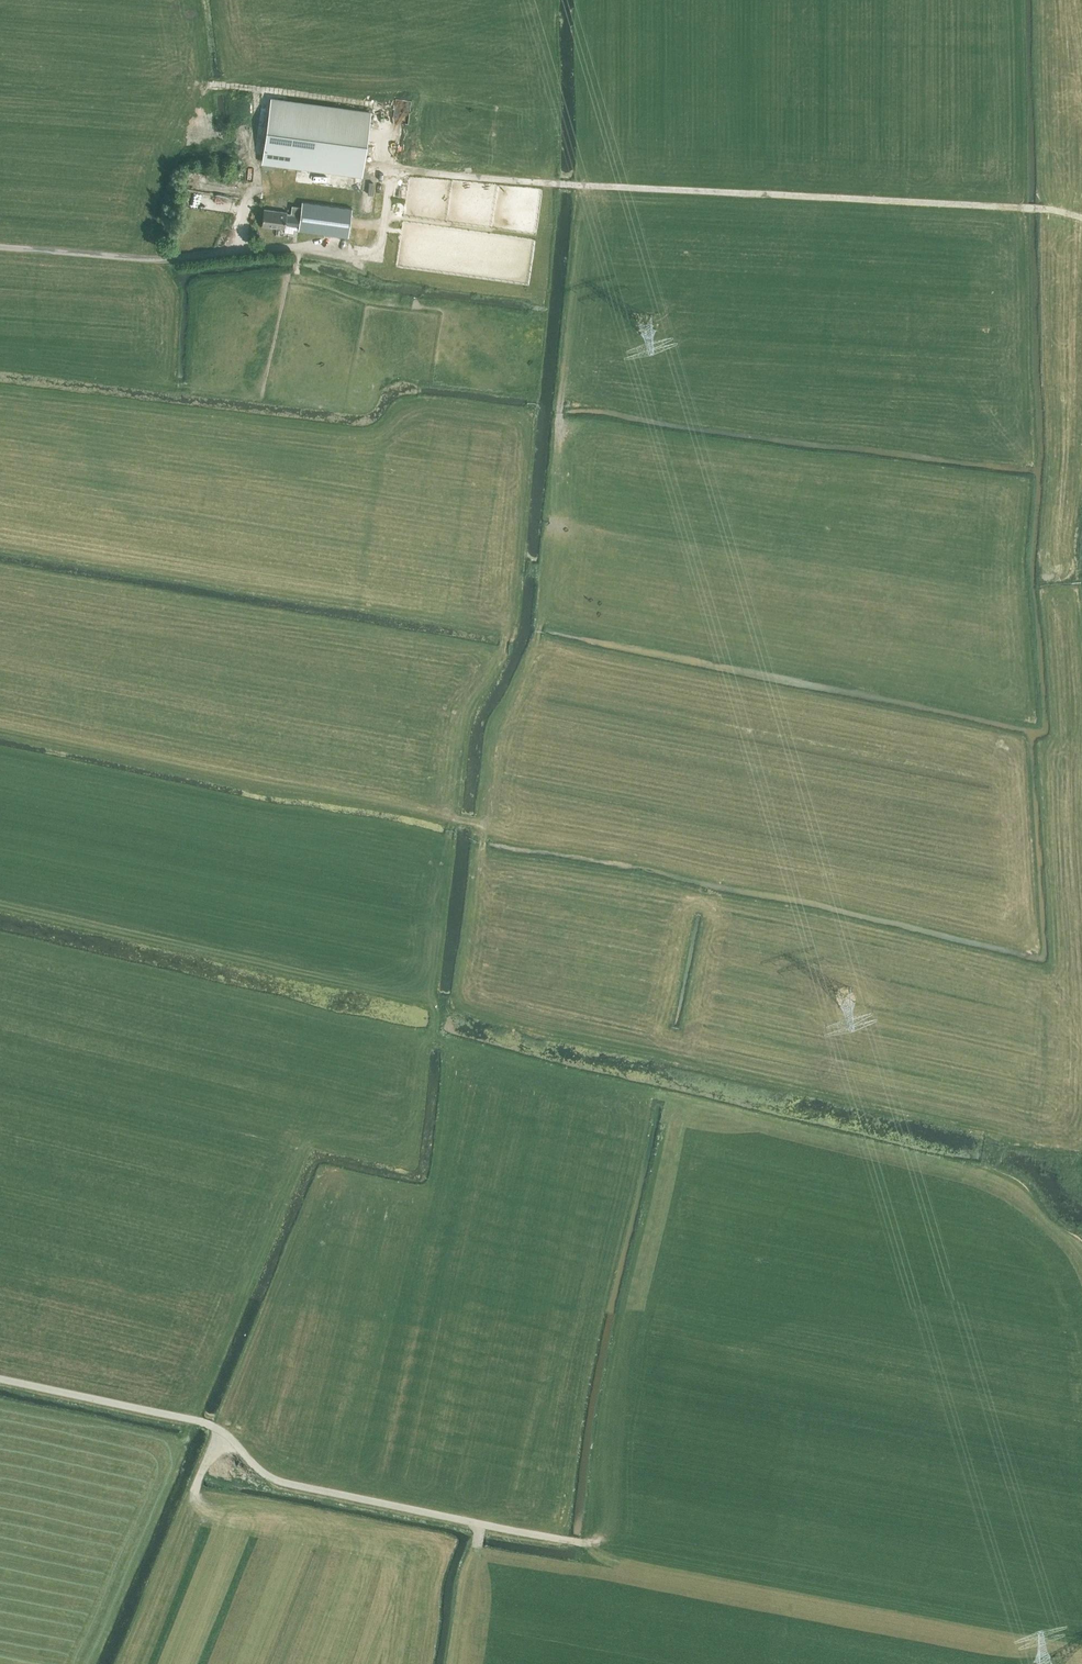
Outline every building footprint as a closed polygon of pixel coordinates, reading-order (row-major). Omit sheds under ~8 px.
[(363,175),(372,109),(271,95),(262,161),(304,167),(342,173),(363,175)] [(338,202),(342,173),(304,167),(301,183),(295,183),(291,209),(287,209),(287,213),(263,209),(262,221),(294,226),(294,229),(335,235),(340,202),(338,202)]
